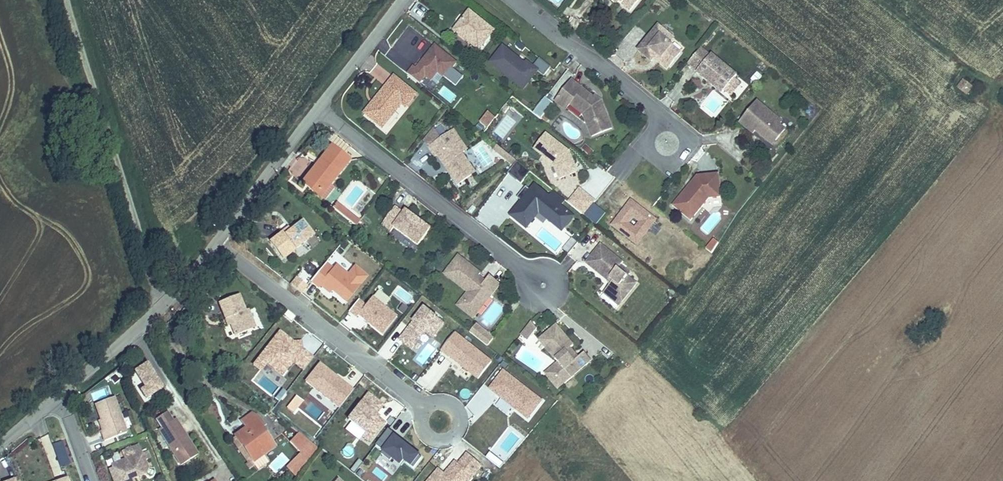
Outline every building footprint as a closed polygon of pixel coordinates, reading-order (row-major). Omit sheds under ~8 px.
[(618,2),(630,11),(639,0),(616,0),(618,2)] [(470,42),(470,43),(479,50),(493,31),(470,13),(466,17),(461,24),(455,31),(465,39),(467,36),(471,39),(470,40),(470,41),(470,42)] [(670,44),(674,38),(658,26),(638,51),(651,61),(654,58),(657,55),(670,66),(681,53),(670,44)] [(685,48),(674,38),(670,44),(681,53),(685,48)] [(519,42),(515,46),(522,52),(526,47),(519,42)] [(525,62),(502,44),(487,62),(522,90),(537,71),(542,75),(549,67),(538,59),(533,65),(526,60),(525,62)] [(408,74),(420,83),(425,76),(431,81),(438,72),(445,77),(457,63),(435,46),(427,56),(429,57),(425,62),(423,61),(417,68),(414,66),(408,74)] [(722,94),(724,91),(734,79),(737,76),(711,55),(710,56),(701,49),(688,64),(698,72),(697,73),(722,94)] [(667,69),(670,66),(657,55),(654,58),(667,69)] [(762,77),(757,73),(752,79),(757,83),(762,77)] [(394,77),(374,102),(376,103),(374,106),(372,105),(365,113),(382,127),(402,104),(406,107),(416,95),(394,77)] [(741,84),(734,79),(724,91),(731,96),(741,84)] [(964,80),(958,88),(967,95),(973,87),(964,80)] [(572,101),(570,104),(583,114),(586,122),(592,136),(612,128),(602,105),(600,106),(592,100),(593,98),(572,81),(562,93),(572,101)] [(566,109),(570,104),(572,101),(562,93),(555,101),(566,109)] [(703,106),(713,114),(723,103),(713,94),(703,106)] [(541,120),(553,103),(544,96),(532,113),(541,120)] [(595,96),(593,98),(592,100),(600,106),(602,105),(601,101),(595,96)] [(768,142),(776,141),(785,130),(779,125),(782,122),(757,102),(740,123),(753,134),(755,131),(768,142)] [(496,117),(489,112),(481,122),(487,128),(496,117)] [(454,131),(449,135),(462,153),(467,150),(454,131)] [(567,147),(545,131),(532,148),(550,163),(558,179),(579,172),(567,147)] [(475,172),(462,153),(449,135),(445,137),(440,141),(430,148),(435,156),(437,155),(445,165),(446,164),(450,169),(448,170),(458,184),(475,172)] [(337,143),(334,147),(348,158),(351,154),(337,143)] [(326,182),(330,185),(350,159),(348,158),(334,147),(332,145),(320,160),(322,162),(320,166),(317,164),(304,181),(318,192),(326,182)] [(514,165),(517,161),(497,145),(494,149),(514,165)] [(508,173),(518,181),(527,169),(517,161),(508,173)] [(527,169),(518,181),(521,184),(531,172),(527,169)] [(689,188),(688,187),(672,206),(691,221),(709,199),(721,198),(719,174),(697,176),(691,183),(693,184),(689,188)] [(319,198),(330,185),(326,182),(318,192),(304,181),(302,183),(319,198)] [(548,195),(533,183),(529,188),(526,186),(515,197),(518,199),(506,215),(525,231),(538,214),(561,232),(575,215),(561,205),(565,199),(552,190),(548,195)] [(595,201),(579,188),(567,201),(583,215),(595,201)] [(657,218),(630,199),(610,225),(636,245),(657,218)] [(332,208),(346,219),(350,214),(336,203),(332,208)] [(414,219),(415,217),(406,210),(404,213),(395,206),(381,225),(390,231),(393,227),(418,246),(431,229),(421,221),(420,223),(414,219)] [(350,214),(346,219),(356,226),(359,221),(350,214)] [(285,234),(283,231),(270,242),(283,259),(312,235),(302,222),(290,231),(285,234)] [(711,238),(705,250),(712,254),(719,242),(711,238)] [(606,289),(615,297),(622,302),(636,284),(627,277),(617,269),(620,266),(622,263),(601,245),(586,263),(611,283),(606,289)] [(461,301),(477,313),(500,284),(490,276),(485,282),(482,286),(475,281),(478,276),(480,274),(458,256),(444,274),(468,292),(461,301)] [(333,270),(325,264),(311,281),(319,288),(321,286),(330,294),(334,290),(336,292),(335,293),(346,301),(366,277),(355,267),(348,276),(336,266),(333,270)] [(630,274),(620,266),(617,269),(627,277),(630,274)] [(485,282),(478,276),(475,281),(482,286),(485,282)] [(290,285),(301,293),(307,285),(296,277),(290,285)] [(606,289),(603,293),(619,306),(622,302),(615,297),(606,289)] [(235,336),(251,329),(247,320),(252,319),(248,309),(245,310),(238,295),(218,303),(225,319),(228,318),(230,325),(235,336)] [(380,336),(397,316),(372,295),(364,304),(358,299),(349,311),(380,336)] [(473,318),(477,313),(461,301),(457,306),(473,318)] [(444,324),(424,309),(400,340),(411,349),(425,332),(433,338),(444,324)] [(287,311),(284,316),(292,321),(295,317),(287,311)] [(526,328),(533,333),(537,328),(531,322),(526,328)] [(470,332),(478,339),(485,331),(476,324),(470,332)] [(566,351),(569,349),(573,346),(556,326),(543,337),(548,343),(545,347),(558,363),(550,370),(562,384),(591,361),(584,353),(578,358),(575,361),(566,351)] [(527,340),(533,333),(526,328),(521,335),(527,340)] [(478,339),(487,346),(493,338),(485,331),(478,339)] [(293,342),(280,332),(253,365),(261,371),(267,364),(277,371),(281,365),(287,370),(293,362),(303,370),(313,358),(302,349),(300,347),(298,349),(293,346),(295,344),(293,342)] [(492,362),(455,333),(441,351),(450,357),(478,379),(492,362)] [(539,340),(545,347),(548,343),(543,337),(539,340)] [(301,341),(293,342),(295,344),(293,346),(298,349),(300,347),(302,349),(301,341)] [(578,358),(569,349),(566,351),(575,361),(578,358)] [(146,363),(127,375),(143,401),(162,390),(146,363)] [(319,364),(305,382),(339,408),(353,390),(338,379),(337,380),(326,372),(327,370),(319,364)] [(277,371),(282,376),(287,370),(281,365),(277,371)] [(558,389),(562,384),(550,370),(545,374),(558,389)] [(542,401),(504,371),(490,389),(528,419),(542,401)] [(263,375),(257,383),(273,395),(279,387),(263,375)] [(362,437),(369,442),(384,423),(375,416),(382,406),(368,394),(348,420),(365,433),(362,437)] [(294,414),(301,400),(293,396),(286,410),(294,414)] [(114,398),(95,405),(104,430),(101,431),(104,441),(127,433),(114,398)] [(273,446),(264,433),(261,428),(263,427),(259,421),(259,420),(256,418),(251,414),(241,421),(244,425),(246,428),(243,431),(235,436),(236,437),(232,440),(248,463),(246,465),(249,469),(254,466),(257,470),(268,462),(262,454),(273,446)] [(197,454),(186,436),(184,438),(177,427),(179,426),(175,418),(158,429),(181,465),(197,454)] [(281,434),(289,442),(298,432),(289,425),(281,434)] [(186,436),(179,426),(177,427),(184,438),(186,436)] [(396,435),(388,429),(376,445),(383,451),(381,454),(390,461),(392,458),(400,465),(404,461),(414,468),(422,458),(409,448),(395,437),(396,435)] [(514,447),(519,435),(510,431),(505,443),(514,447)] [(298,455),(307,464),(319,449),(310,442),(302,435),(298,432),(289,442),(300,453),(298,455)] [(395,437),(409,448),(411,446),(396,435),(395,437)] [(147,469),(145,461),(142,454),(139,446),(122,452),(124,460),(122,461),(124,463),(112,468),(110,469),(109,469),(114,480),(134,480),(133,479),(133,478),(135,473),(141,476),(145,474),(147,469)] [(343,456),(353,457),(354,448),(344,447),(343,456)] [(269,464),(275,472),(289,461),(283,453),(269,464)] [(468,454),(459,465),(456,462),(442,478),(440,477),(436,473),(429,480),(468,480),(481,466),(468,454)] [(297,477),(307,464),(298,455),(286,466),(297,477)]
